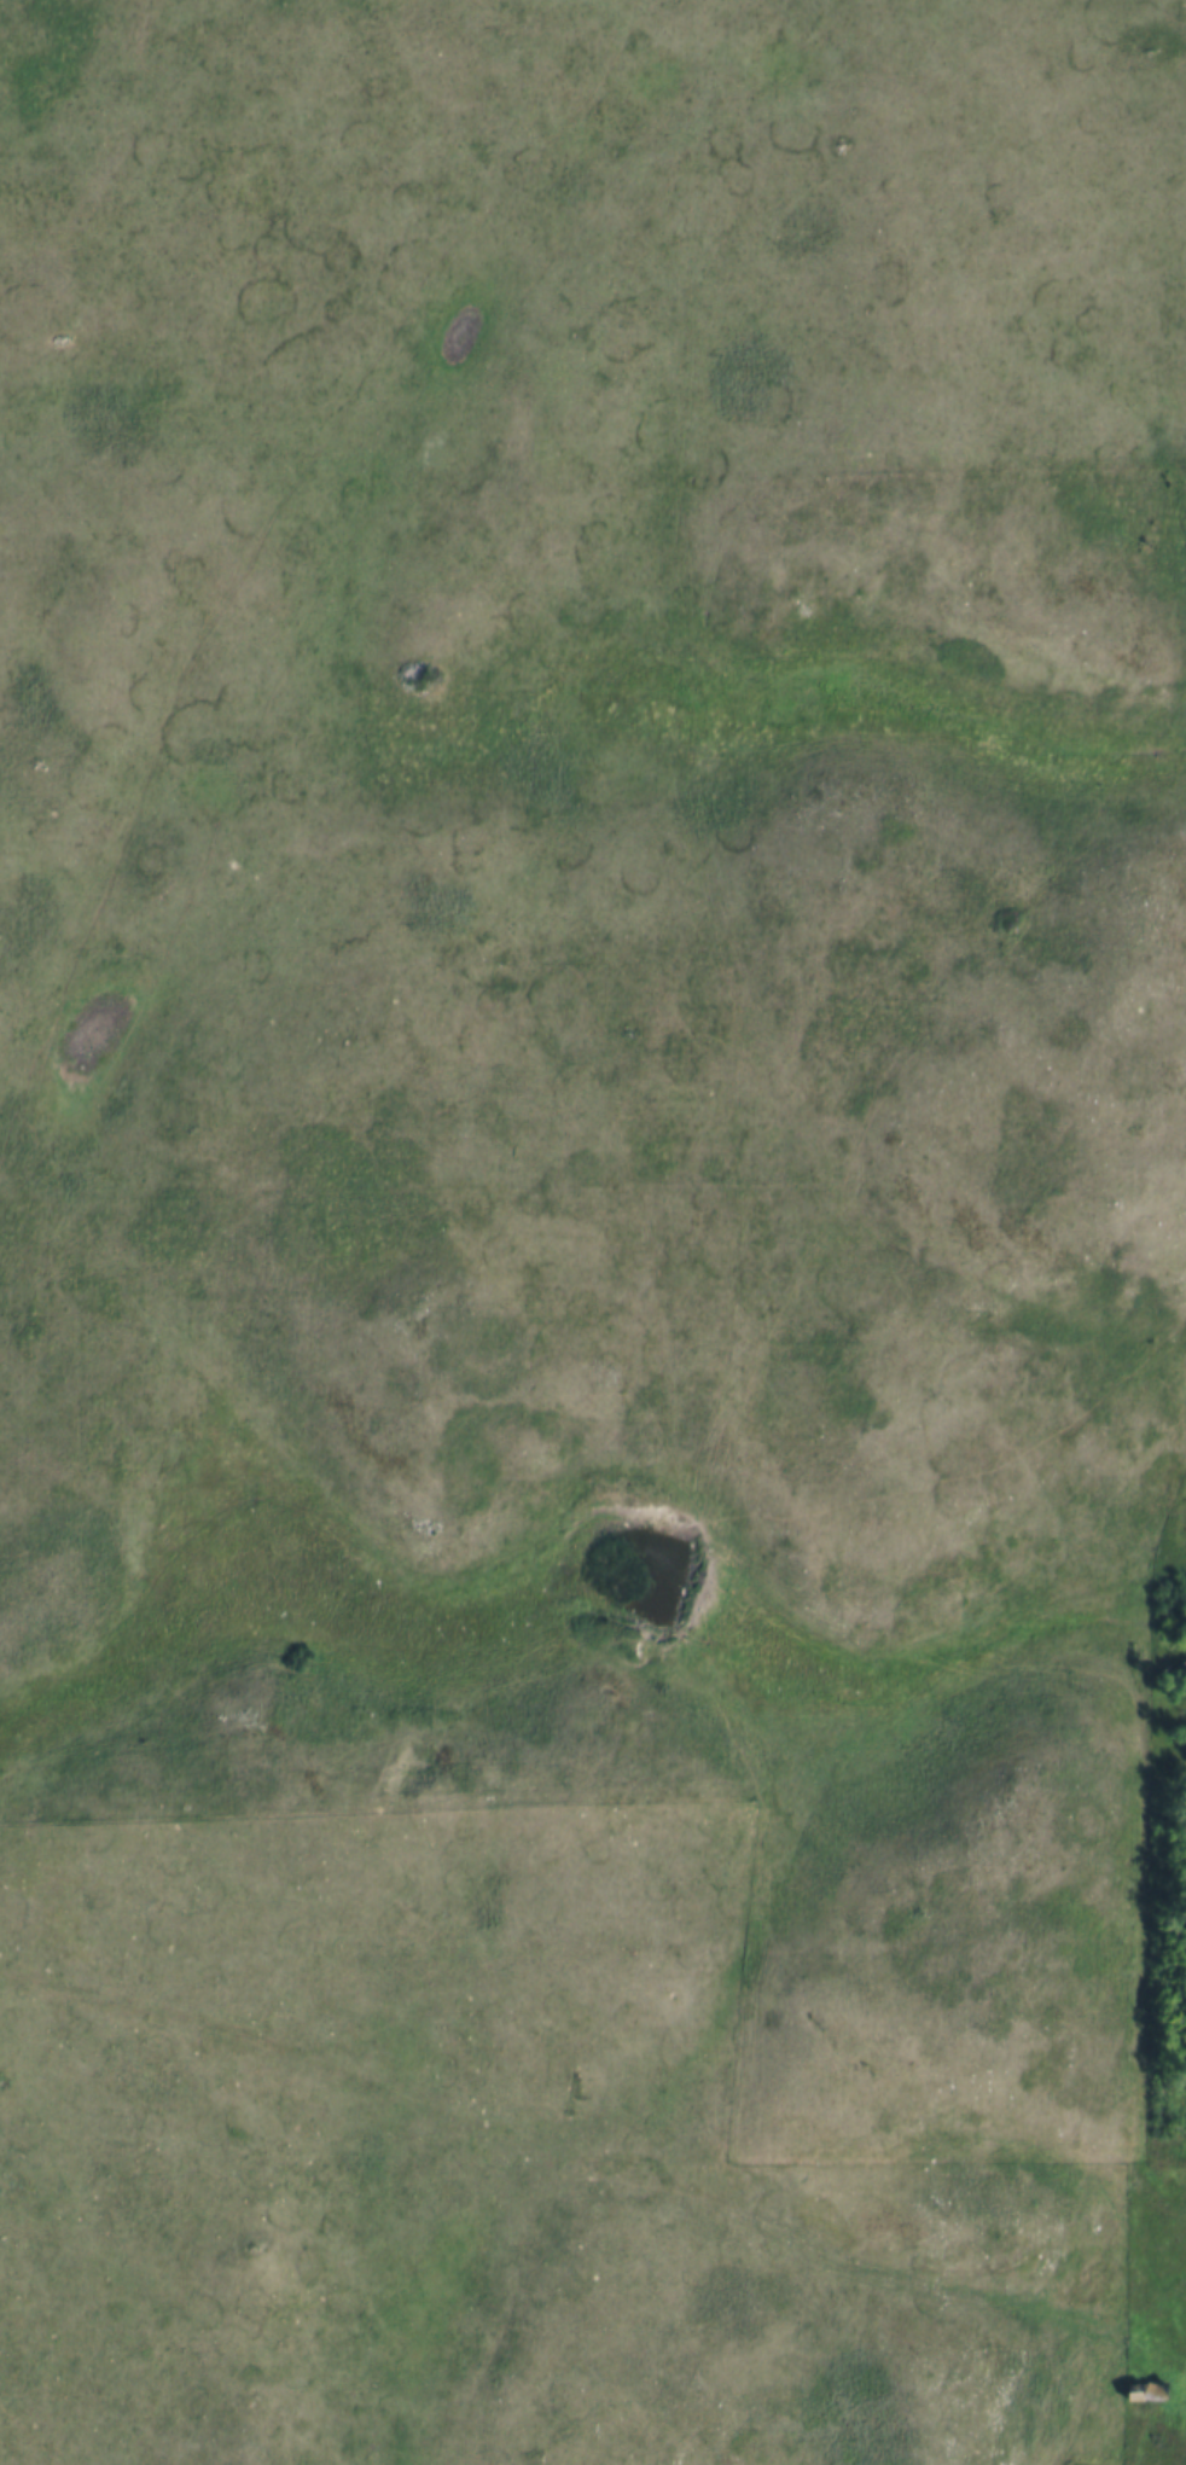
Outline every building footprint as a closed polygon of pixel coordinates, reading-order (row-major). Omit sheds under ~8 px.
[(1128,2400),(1168,2400),(1168,2383),(1128,2383),(1128,2400)]
